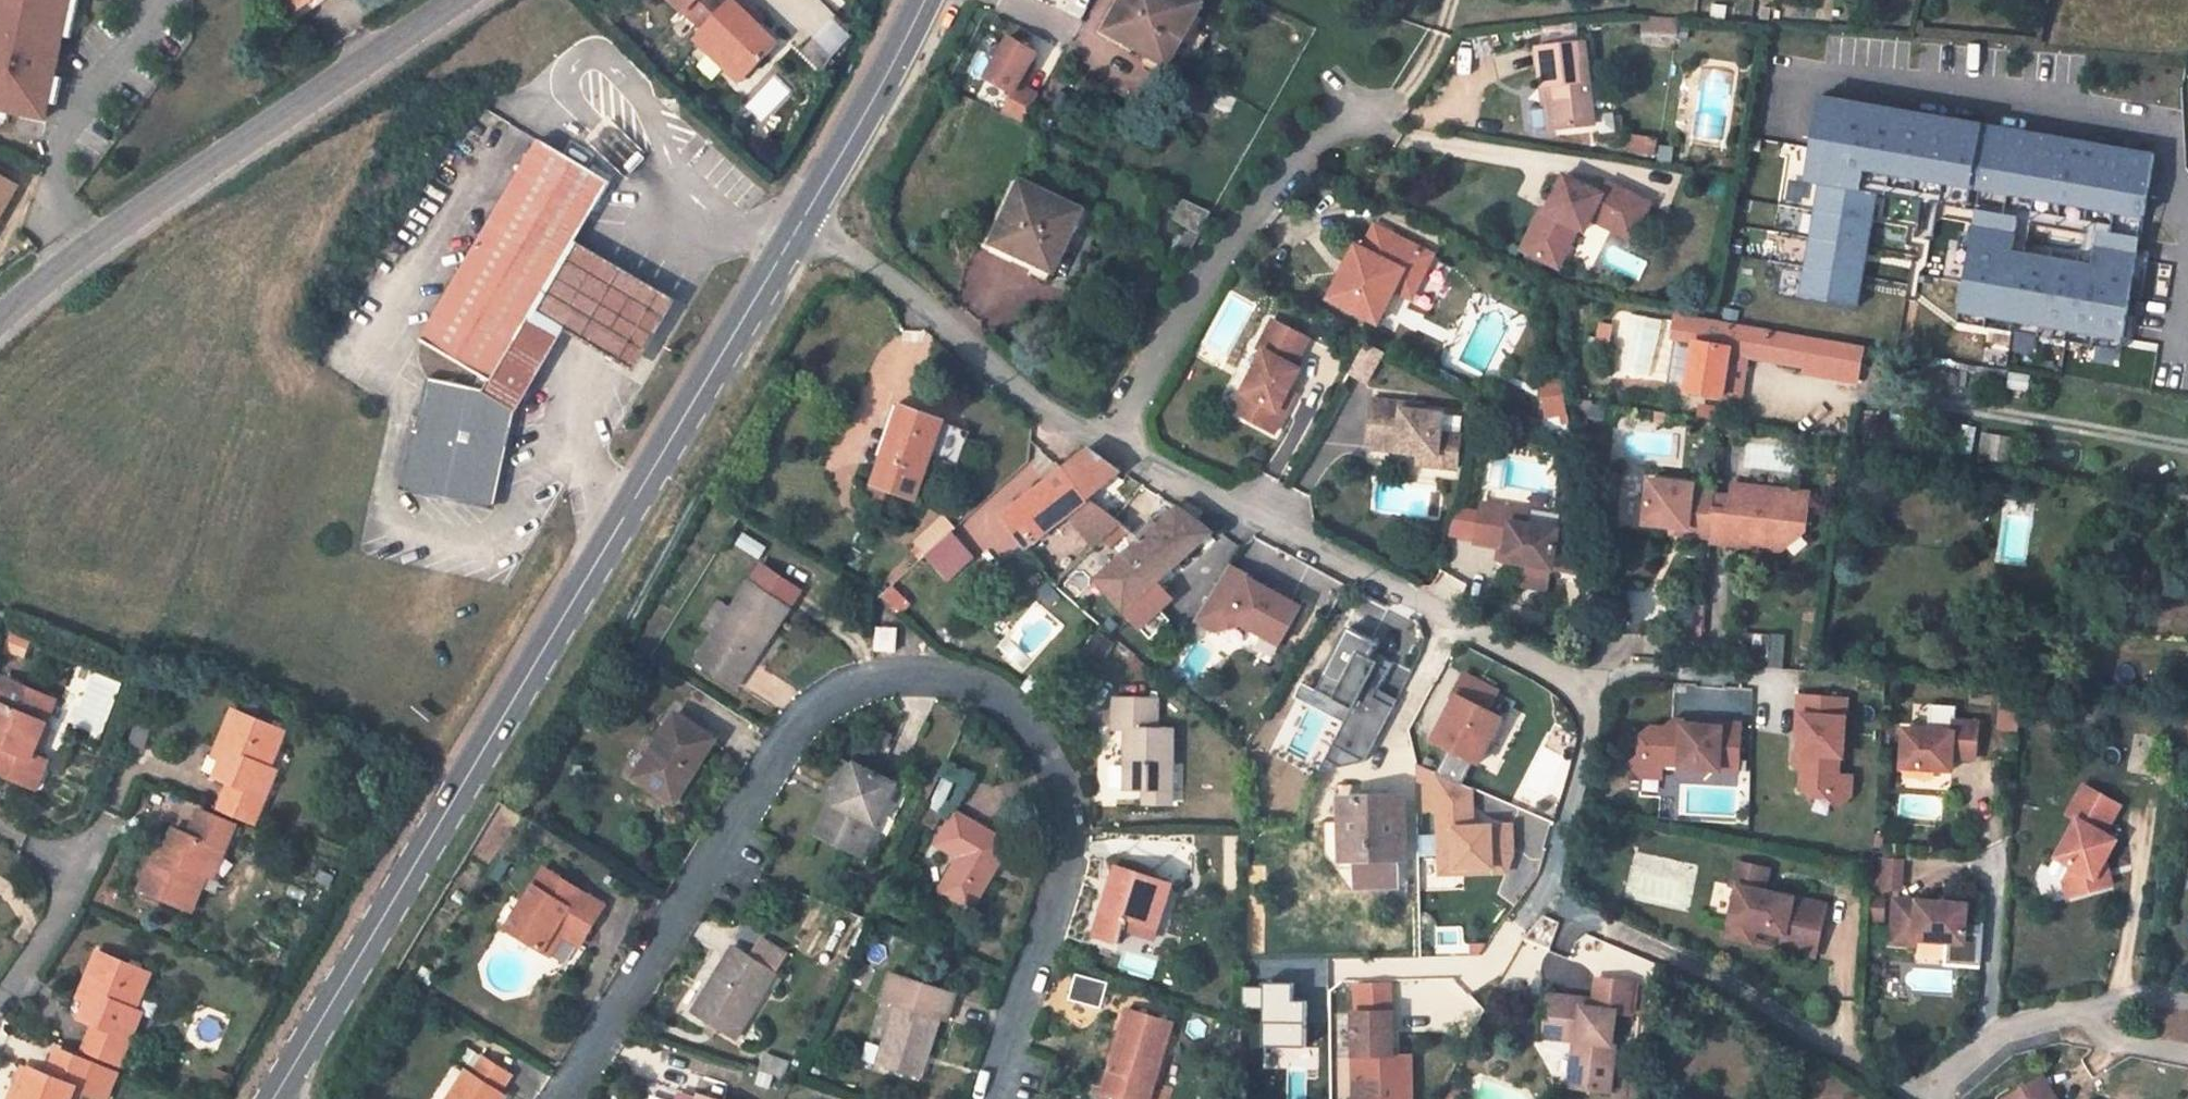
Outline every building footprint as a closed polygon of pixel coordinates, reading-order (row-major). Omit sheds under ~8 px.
[(46,121),(72,0),(0,0),(0,111),(46,121)] [(288,28),(303,18),(299,11),(291,0),(277,0),(271,4),(288,28)] [(299,11),(316,0),(291,0),(299,11)] [(707,34),(731,6),(724,0),(669,0),(707,34)] [(707,34),(697,46),(713,60),(719,53),(753,83),(784,48),(750,19),(756,11),(744,0),(736,0),(731,6),(707,34)] [(1171,62),(1190,26),(1203,3),(1197,0),(1125,0),(1107,33),(1133,48),(1136,43),(1171,62)] [(1680,21),(1646,18),(1646,28),(1680,31),(1680,21)] [(817,41),(806,54),(831,75),(842,62),(837,58),(856,36),(835,19),(816,41),(817,41)] [(1159,83),(1177,93),(1209,36),(1190,26),(1171,62),(1159,83)] [(1008,40),(985,81),(1013,97),(1002,116),(1022,126),(1038,98),(1019,88),(1037,56),(1008,40)] [(1541,50),(1545,89),(1554,88),(1559,131),(1597,126),(1587,45),(1541,50)] [(719,53),(713,60),(747,90),(753,83),(719,53)] [(1550,132),(1559,131),(1554,88),(1545,89),(1550,132)] [(1800,296),(1848,304),(1859,306),(1877,207),(1868,205),(1870,193),(1977,212),(1958,323),(2121,352),(2156,155),(1822,98),(1807,183),(1849,190),(1847,201),(1817,196),(1800,296)] [(608,113),(585,138),(626,181),(647,156),(608,113)] [(492,383),(530,319),(576,242),(598,205),(611,183),(541,142),(422,342),(484,378),(492,383)] [(1603,193),(1565,174),(1552,199),(1556,202),(1550,214),(1540,209),(1519,250),(1557,268),(1567,248),(1563,246),(1571,228),(1582,233),(1588,222),(1629,242),(1648,204),(1608,182),(1603,193)] [(19,186),(0,176),(0,225),(19,186)] [(1022,184),(1014,180),(985,241),(994,245),(1022,184)] [(994,245),(1019,257),(1021,252),(1057,269),(1084,213),(1082,213),(1022,184),(994,245)] [(1200,236),(1212,215),(1183,201),(1173,220),(1189,229),(1200,236)] [(1419,249),(1378,228),(1366,250),(1357,247),(1331,299),(1380,325),(1397,292),(1413,300),(1435,257),(1419,249)] [(1200,236),(1189,229),(1175,252),(1187,259),(1200,236)] [(994,245),(985,241),(981,248),(1015,264),(1019,257),(994,245)] [(530,319),(562,338),(565,333),(635,373),(677,301),(576,242),(530,319)] [(1859,315),(1859,306),(1848,304),(1847,313),(1859,315)] [(562,338),(530,319),(492,383),(488,391),(516,397),(526,400),(562,338)] [(1803,376),(1857,385),(1857,384),(1863,348),(1698,320),(1686,394),(1725,400),(1732,358),(1804,371),(1803,376)] [(1308,340),(1273,322),(1258,350),(1263,353),(1241,394),(1247,397),(1237,416),(1273,435),(1283,416),(1277,412),(1287,394),(1299,371),(1293,368),(1308,340)] [(1671,380),(1685,382),(1689,356),(1675,354),(1671,380)] [(1561,377),(1542,380),(1548,418),(1567,415),(1564,399),(1561,377)] [(488,391),(492,383),(484,378),(475,388),(488,391)] [(475,388),(429,379),(404,491),(491,509),(516,397),(488,391),(475,388)] [(1247,397),(1241,394),(1232,413),(1237,416),(1247,397)] [(1293,397),(1287,394),(1277,412),(1283,416),(1293,397)] [(1686,394),(1682,417),(1721,422),(1725,400),(1686,394)] [(1400,405),(1369,401),(1362,448),(1414,456),(1432,458),(1430,469),(1451,472),(1455,439),(1436,437),(1439,417),(1418,414),(1399,412),(1400,405)] [(1419,408),(1400,405),(1399,412),(1418,414),(1419,408)] [(886,460),(905,411),(896,408),(878,458),(883,460),(886,460)] [(883,460),(874,486),(914,499),(927,468),(932,470),(947,426),(905,411),(886,460),(883,460)] [(971,434),(947,426),(932,470),(955,478),(971,434)] [(2010,460),(2010,437),(1979,436),(1979,460),(2010,460)] [(1119,474),(1089,451),(1066,470),(1089,500),(1119,474)] [(1432,458),(1414,456),(1413,467),(1430,469),(1432,458)] [(1089,500),(1066,470),(1004,518),(1028,547),(1069,515),(1089,500)] [(1693,482),(1649,476),(1643,520),(1677,525),(1680,490),(1714,492),(1714,491),(1692,487),(1693,482)] [(1799,498),(1800,494),(1732,485),(1730,494),(1799,498)] [(1680,490),(1677,525),(1687,527),(1686,533),(1708,536),(1712,509),(1714,492),(1680,490)] [(1799,498),(1730,494),(1728,512),(1712,509),(1708,536),(1708,540),(1738,545),(1739,539),(1757,542),(1761,539),(1772,541),(1779,550),(1800,553),(1803,531),(1796,522),(1799,498)] [(1796,522),(1803,531),(1808,499),(1799,498),(1796,522)] [(1094,550),(1121,523),(1089,500),(1069,515),(1094,550)] [(2174,520),(2177,504),(2169,503),(2167,518),(2174,520)] [(1510,511),(1478,507),(1476,516),(1471,544),(1498,548),(1504,549),(1502,563),(1519,565),(1550,569),(1555,540),(1556,531),(1522,527),(1509,525),(1510,511)] [(1134,535),(1142,543),(1170,571),(1210,535),(1179,509),(1160,526),(1153,518),(1134,535)] [(1510,511),(1509,525),(1522,527),(1524,513),(1510,511)] [(1458,513),(1444,540),(1471,544),(1476,516),(1458,513)] [(948,517),(917,544),(928,556),(957,531),(958,529),(948,517)] [(957,531),(928,556),(926,557),(949,583),(979,556),(957,531)] [(1739,539),(1738,545),(1779,550),(1772,541),(1761,539),(1757,542),(1739,539)] [(1590,545),(1555,540),(1550,569),(1595,576),(1590,545)] [(1170,571),(1142,543),(1099,581),(1125,612),(1140,628),(1160,611),(1173,600),(1157,582),(1170,571)] [(1504,549),(1498,548),(1496,562),(1502,563),(1504,549)] [(763,565),(751,583),(790,608),(801,591),(763,565)] [(1234,565),(1198,621),(1220,633),(1246,623),(1284,645),(1306,606),(1296,601),(1255,578),(1256,576),(1234,565)] [(1550,569),(1519,565),(1516,587),(1547,592),(1550,569)] [(751,583),(733,610),(715,637),(697,664),(735,689),(748,669),(742,664),(746,658),(753,663),(790,608),(751,583)] [(1048,587),(1041,594),(1051,605),(1059,598),(1048,587)] [(1361,598),(1354,620),(1376,627),(1383,605),(1361,598)] [(701,628),(715,637),(733,610),(718,601),(701,628)] [(1160,611),(1140,628),(1150,640),(1170,622),(1160,611)] [(1353,626),(1321,687),(1339,697),(1341,692),(1360,702),(1350,721),(1321,775),(1324,776),(1365,767),(1398,705),(1378,694),(1382,687),(1392,668),(1382,663),(1383,660),(1374,656),(1377,651),(1382,642),(1353,626)] [(897,653),(897,649),(898,631),(877,628),(875,652),(897,653)] [(1773,635),(1744,632),(1742,654),(1771,657),(1773,635)] [(1773,633),(1773,635),(1771,657),(1770,666),(1785,668),(1788,634),(1773,633)] [(1396,661),(1377,651),(1374,656),(1383,660),(1382,663),(1392,668),(1396,661)] [(748,669),(753,663),(746,658),(742,664),(748,669)] [(1447,751),(1433,776),(1435,777),(1465,790),(1478,767),(1483,770),(1496,747),(1500,741),(1497,739),(1494,744),(1490,742),(1493,736),(1489,733),(1496,719),(1494,718),(1505,699),(1472,680),(1471,681),(1463,677),(1451,699),(1454,700),(1432,743),(1447,751)] [(0,761),(0,774),(37,789),(48,762),(35,756),(49,722),(42,719),(51,700),(3,681),(0,688),(0,747),(5,748),(0,761)] [(1382,687),(1378,694),(1398,705),(1402,697),(1382,687)] [(1341,692),(1339,697),(1332,711),(1350,721),(1360,702),(1341,692)] [(1798,697),(1797,737),(1801,737),(1801,755),(1805,755),(1804,774),(1804,789),(1811,796),(1831,797),(1839,790),(1840,776),(1840,757),(1844,757),(1846,699),(1798,697)] [(42,719),(49,722),(57,703),(51,700),(42,719)] [(1158,703),(1113,702),(1113,731),(1126,732),(1125,792),(1143,792),(1143,806),(1172,806),(1174,733),(1158,732),(1158,703)] [(225,754),(221,762),(215,776),(229,784),(218,810),(256,825),(267,800),(259,797),(272,769),(286,734),(232,713),(215,750),(225,754)] [(715,741),(675,716),(634,779),(675,805),(715,741)] [(1505,724),(1496,719),(1489,733),(1493,736),(1490,742),(1494,744),(1497,739),(1500,741),(1496,747),(1501,749),(1512,729),(1505,724)] [(1903,728),(1902,766),(1952,768),(1952,755),(1975,756),(1976,720),(1952,719),(1952,730),(1903,728)] [(1672,728),(1664,736),(1683,737),(1683,733),(1683,728),(1672,728)] [(1642,743),(1641,763),(1649,771),(1663,771),(1682,772),(1682,775),(1739,778),(1740,759),(1741,731),(1701,729),(1701,733),(1683,733),(1683,737),(1664,736),(1650,736),(1642,743)] [(225,754),(215,750),(213,757),(221,762),(225,754)] [(1796,766),(1804,774),(1805,755),(1801,755),(1796,755),(1796,766)] [(854,766),(843,761),(831,786),(842,791),(854,766)] [(1641,763),(1631,772),(1643,784),(1662,785),(1663,771),(1649,771),(1641,763)] [(896,786),(854,766),(842,791),(831,786),(824,801),(831,804),(816,834),(862,856),(896,786)] [(259,797),(267,800),(278,771),(272,769),(259,797)] [(918,798),(926,803),(940,773),(932,770),(918,798)] [(1853,776),(1840,776),(1839,790),(1831,797),(1840,807),(1852,796),(1853,776)] [(1465,790),(1435,777),(1438,862),(1454,861),(1454,871),(1489,872),(1504,875),(1504,877),(1511,860),(1511,833),(1510,833),(1509,830),(1473,830),(1474,793),(1465,790)] [(2065,814),(2075,820),(2054,857),(2069,866),(2061,880),(2067,898),(2096,889),(2093,878),(2103,860),(2114,840),(2102,833),(2118,805),(2082,785),(2065,814)] [(1404,798),(1342,799),(1342,822),(1345,822),(1346,860),(1405,859),(1404,798)] [(162,854),(155,851),(139,890),(192,912),(206,879),(219,849),(226,852),(236,827),(198,812),(188,837),(172,830),(165,845),(162,854)] [(1010,845),(956,813),(936,845),(959,860),(939,894),(970,912),(1010,845)] [(162,854),(165,845),(158,843),(155,851),(162,854)] [(219,849),(206,879),(213,883),(226,852),(219,849)] [(512,857),(505,853),(488,878),(496,883),(512,857)] [(2069,866),(2054,857),(2046,872),(2061,880),(2069,866)] [(1877,858),(1876,885),(1899,886),(1900,859),(1877,858)] [(1744,883),(1732,933),(1758,939),(1761,924),(1824,939),(1832,902),(1782,891),(1775,895),(1768,893),(1775,866),(1744,859),(1739,882),(1744,883)] [(2093,878),(2096,889),(2111,885),(2103,860),(2093,878)] [(1454,861),(1438,862),(1438,876),(1441,876),(1442,877),(1490,877),(1503,880),(1504,877),(1504,875),(1489,872),(1454,871),(1454,861)] [(1399,863),(1351,864),(1352,893),(1400,891),(1399,863)] [(1118,945),(1122,934),(1127,920),(1158,930),(1171,887),(1116,870),(1094,938),(1118,945)] [(550,956),(563,937),(563,936),(569,927),(587,938),(606,907),(545,871),(507,930),(550,956)] [(1899,898),(1897,942),(1921,943),(1922,937),(1953,939),(1970,939),(1971,928),(1971,920),(1972,901),(1899,898)] [(1154,943),(1158,930),(1127,920),(1122,934),(1154,943)] [(1971,920),(1971,928),(1988,929),(1989,921),(1971,920)] [(1761,924),(1758,939),(1820,954),(1824,939),(1761,924)] [(582,947),(587,938),(569,927),(563,936),(582,947)] [(1970,939),(1953,939),(1953,961),(1987,962),(1988,929),(1971,928),(1970,939)] [(692,1015),(708,1025),(718,1031),(734,1041),(776,973),(734,948),(692,1015)] [(83,1051),(121,1067),(131,1041),(127,1039),(137,1010),(151,976),(97,954),(82,989),(90,993),(86,1003),(79,1019),(93,1026),(83,1051)] [(436,974),(423,967),(416,980),(430,987),(436,974)] [(955,997),(890,976),(883,1001),(896,1006),(879,1063),(922,1077),(940,1020),(947,1022),(955,997)] [(1570,1088),(1573,1088),(1602,1091),(1609,1092),(1616,1047),(1612,1047),(1617,1012),(1630,1013),(1633,985),(1596,980),(1593,1001),(1550,996),(1544,1039),(1575,1043),(1570,1088)] [(1103,1002),(1104,983),(1075,982),(1074,1001),(1103,1002)] [(1262,984),(1260,1048),(1306,1047),(1305,1002),(1292,1001),(1293,983),(1262,984)] [(90,993),(82,989),(78,999),(86,1003),(90,993)] [(127,1039),(131,1041),(143,1013),(137,1010),(127,1039)] [(1127,1011),(1102,1094),(1118,1098),(1151,1098),(1173,1025),(1127,1011)] [(1392,1012),(1354,1013),(1357,1081),(1391,1079),(1389,1056),(1394,1056),(1392,1012)] [(712,1040),(718,1031),(708,1025),(702,1034),(712,1040)] [(12,1094),(10,1098),(73,1098),(77,1089),(85,1092),(104,1098),(107,1098),(117,1074),(96,1066),(57,1051),(47,1076),(32,1071),(26,1086),(21,1098),(12,1094)] [(487,1052),(483,1059),(511,1077),(516,1070),(487,1052)] [(511,1077),(483,1059),(472,1076),(466,1072),(448,1098),(504,1098),(505,1098),(501,1095),(511,1077)] [(2034,1068),(1995,1092),(1999,1098),(2053,1098),(2034,1068)] [(21,1098),(26,1086),(17,1083),(12,1094),(21,1098)] [(1602,1091),(1573,1088),(1571,1098),(1601,1098),(1602,1091)] [(73,1098),(82,1098),(85,1092),(77,1089),(73,1098)]
